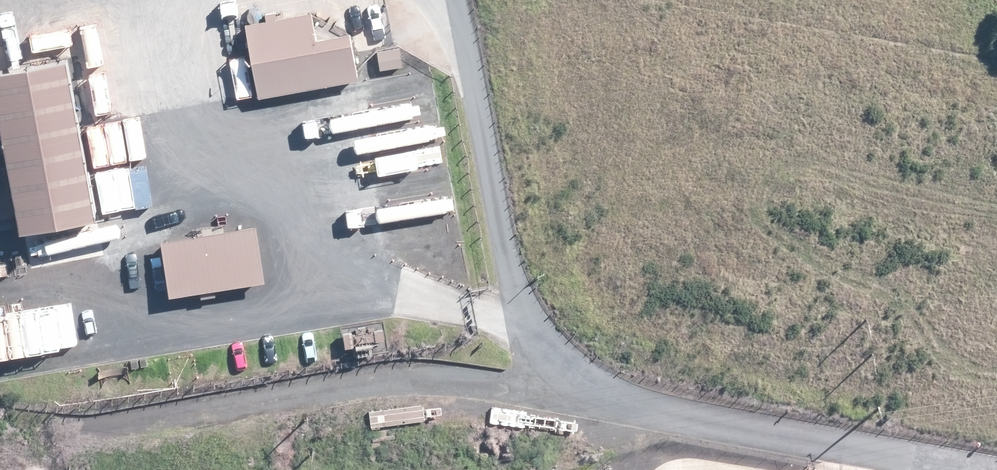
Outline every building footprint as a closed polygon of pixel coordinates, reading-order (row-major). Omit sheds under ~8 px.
[(258,8),(273,75),(358,56),(346,0),(296,0),(258,8)] [(30,215),(109,200),(75,26),(0,40),(0,65),(30,215)]
